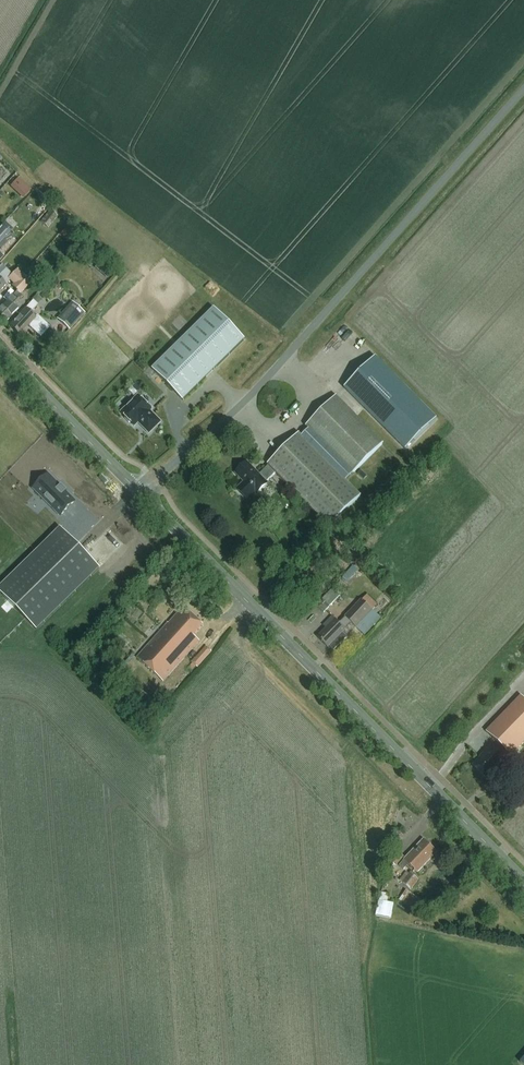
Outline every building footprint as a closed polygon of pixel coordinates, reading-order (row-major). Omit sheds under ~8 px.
[(48,229),(58,217),(50,211),(41,222),(48,229)] [(3,228),(0,231),(0,243),(9,233),(3,228)] [(23,276),(14,285),(11,288),(16,293),(0,310),(0,318),(5,323),(22,306),(18,301),(22,297),(20,295),(31,284),(29,282),(36,274),(29,266),(21,274),(23,276)] [(8,280),(14,285),(23,276),(21,274),(18,271),(8,280)] [(39,307),(34,302),(9,327),(19,336),(28,327),(40,339),(50,329),(38,317),(36,319),(31,314),(39,307)] [(68,329),(82,313),(73,304),(58,321),(68,329)] [(214,309),(152,370),(183,401),(245,340),(214,309)] [(375,358),(344,389),(406,450),(437,420),(375,358)] [(138,423),(149,434),(161,423),(150,412),(152,410),(138,396),(120,414),(124,417),(124,420),(128,424),(130,424),(134,427),(138,423)] [(335,397),(306,426),(353,474),(382,445),(335,397)] [(266,483),(276,473),(329,528),(361,496),(299,434),(267,465),(268,466),(259,475),(246,462),(235,473),(244,483),(237,490),(248,501),(255,494),(257,495),(268,484),(266,483)] [(361,472),(358,475),(364,480),(367,477),(361,472)] [(48,476),(34,490),(61,517),(75,502),(66,493),(67,492),(62,486),(60,488),(48,476)] [(61,529),(0,588),(0,593),(37,631),(100,569),(61,529)] [(323,600),(329,606),(340,596),(334,590),(323,600)] [(356,628),(371,611),(372,611),(361,600),(345,618),(340,625),(335,620),(318,638),(328,648),(329,646),(334,651),(346,638),(342,633),(351,624),(356,628)] [(323,601),(317,608),(323,614),(330,607),(323,601)] [(189,613),(187,615),(181,611),(169,624),(168,624),(137,659),(163,682),(199,641),(194,637),(203,626),(189,613)] [(197,668),(211,652),(206,647),(191,663),(197,668)] [(132,677),(121,668),(112,679),(122,688),(132,677)] [(512,757),(523,744),(523,699),(521,696),(487,732),(512,757)] [(421,843),(399,866),(403,871),(408,865),(417,874),(434,856),(431,852),(434,849),(426,842),(423,845),(421,843)] [(404,858),(399,854),(393,860),(398,864),(404,858)] [(409,875),(406,873),(399,881),(410,891),(419,880),(410,873),(409,875)] [(421,901),(406,891),(399,901),(413,911),(421,901)] [(394,904),(378,901),(375,917),(391,920),(394,904)]
